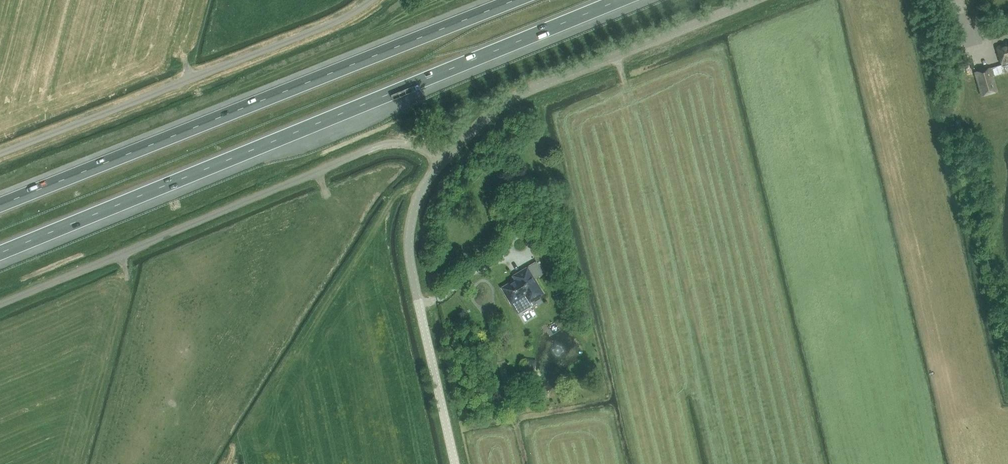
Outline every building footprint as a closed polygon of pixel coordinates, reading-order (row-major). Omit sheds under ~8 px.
[(1004,73),(1007,72),(1007,44),(996,48),(1001,65),(1002,66),(1004,73)] [(998,91),(991,67),(973,73),(980,96),(998,91)] [(535,262),(528,266),(514,275),(516,279),(502,287),(512,303),(525,295),(529,302),(544,293),(535,278),(542,273),(535,262)] [(569,296),(564,289),(558,293),(562,300),(569,296)] [(537,360),(525,359),(524,370),(535,371),(537,360)]
